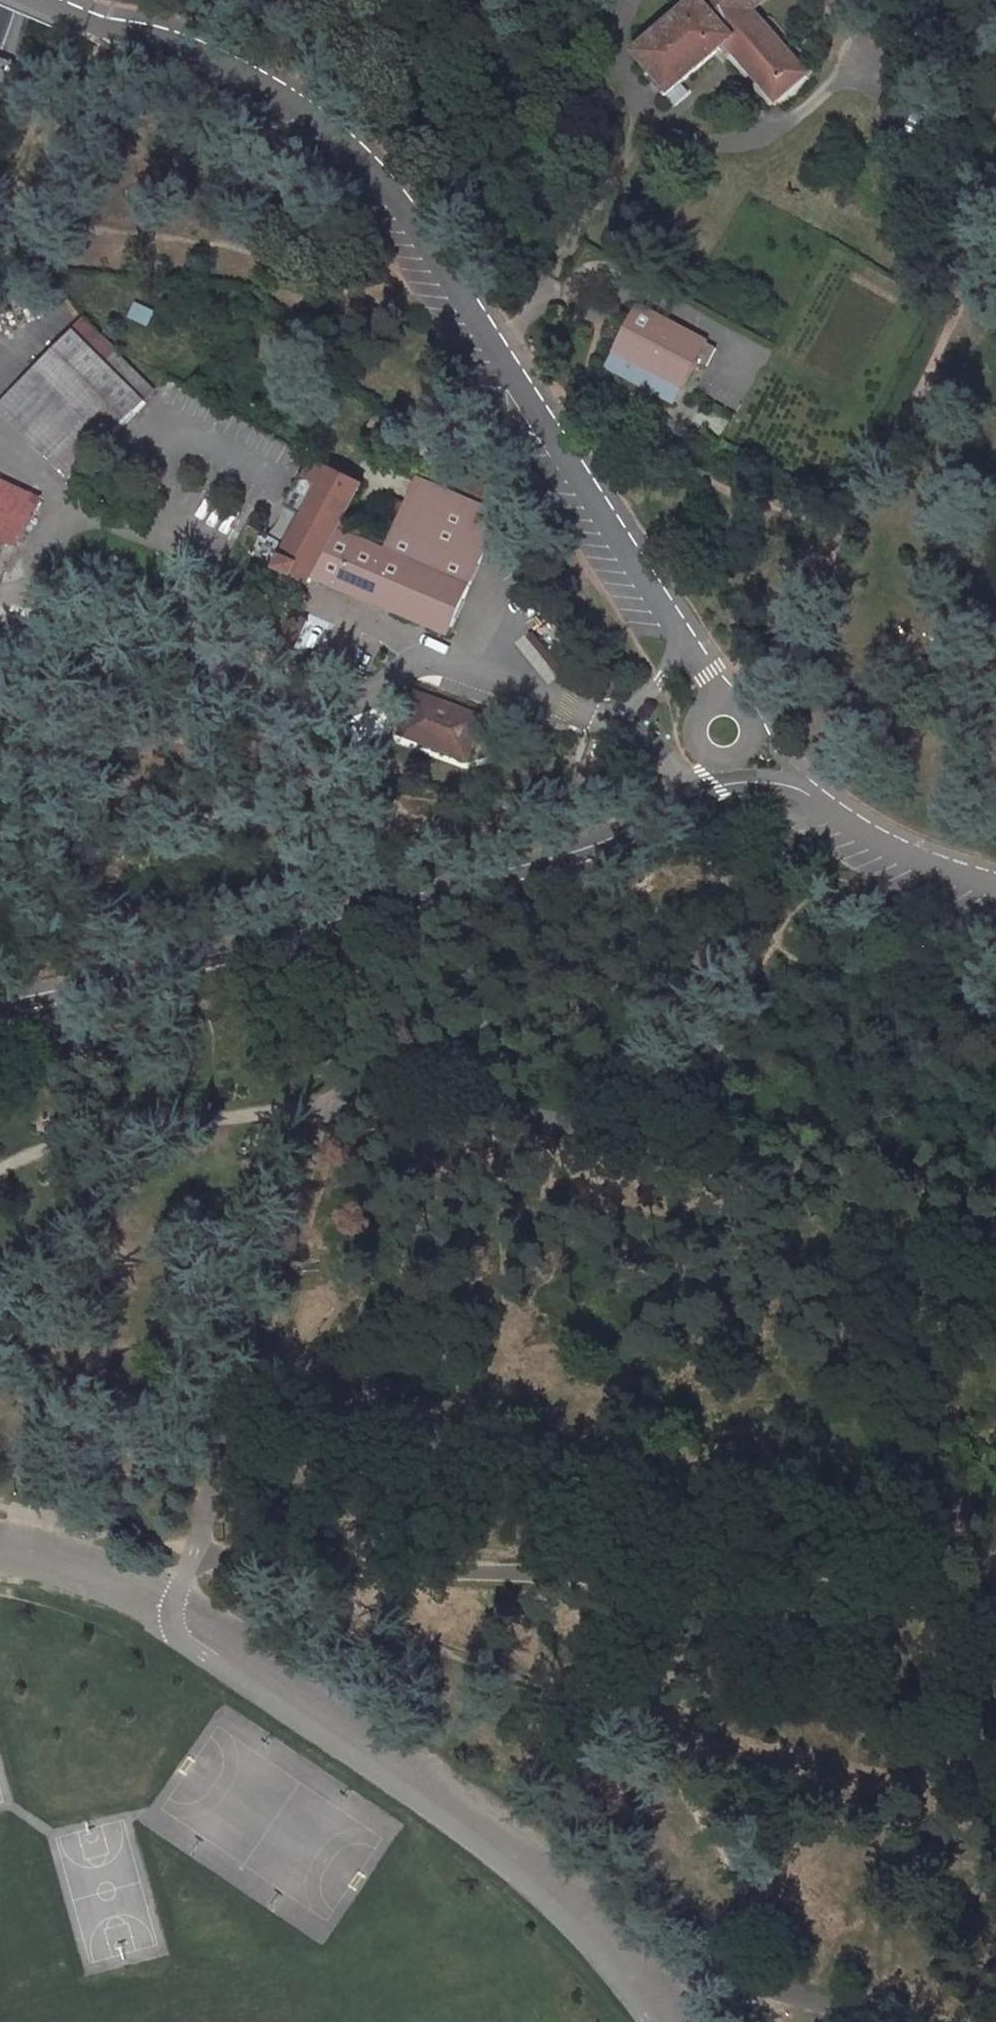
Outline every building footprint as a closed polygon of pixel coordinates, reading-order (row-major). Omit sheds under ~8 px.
[(639,54),(674,93),(729,45),(777,99),(808,71),(754,10),(766,0),(701,0),(639,54)] [(640,305),(608,364),(675,401),(697,360),(704,364),(715,346),(640,305)] [(0,409),(0,413),(67,479),(154,391),(85,323),(0,409)] [(320,484),(277,570),(314,588),(318,581),(343,529),(367,483),(315,457),(305,477),(320,484)] [(416,477),(385,547),(343,529),(318,581),(451,638),(504,515),(444,489),(416,477)] [(0,483),(0,537),(20,547),(41,502),(0,483)] [(397,734),(467,759),(482,716),(413,692),(397,734)]
